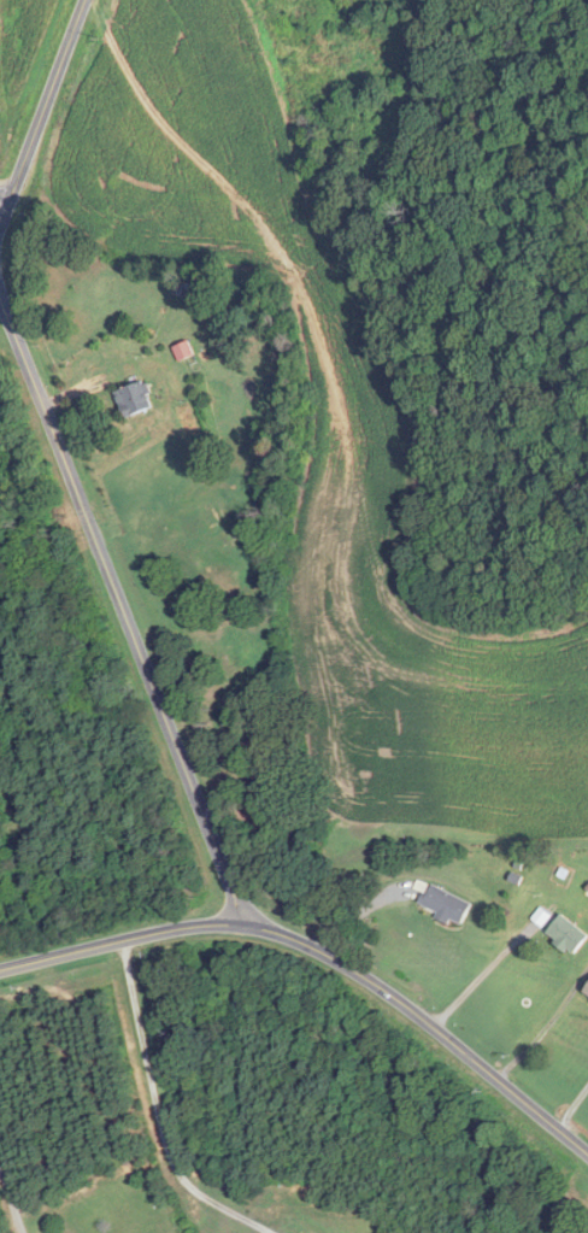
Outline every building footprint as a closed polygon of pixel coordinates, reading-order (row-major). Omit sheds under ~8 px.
[(196,354),(190,340),(176,347),(182,360),(196,354)] [(117,391),(126,417),(157,406),(148,380),(117,391)] [(422,905),(466,926),(477,904),(433,882),(422,905)] [(563,912),(548,931),(576,955),(587,940),(587,933),(563,912)]
